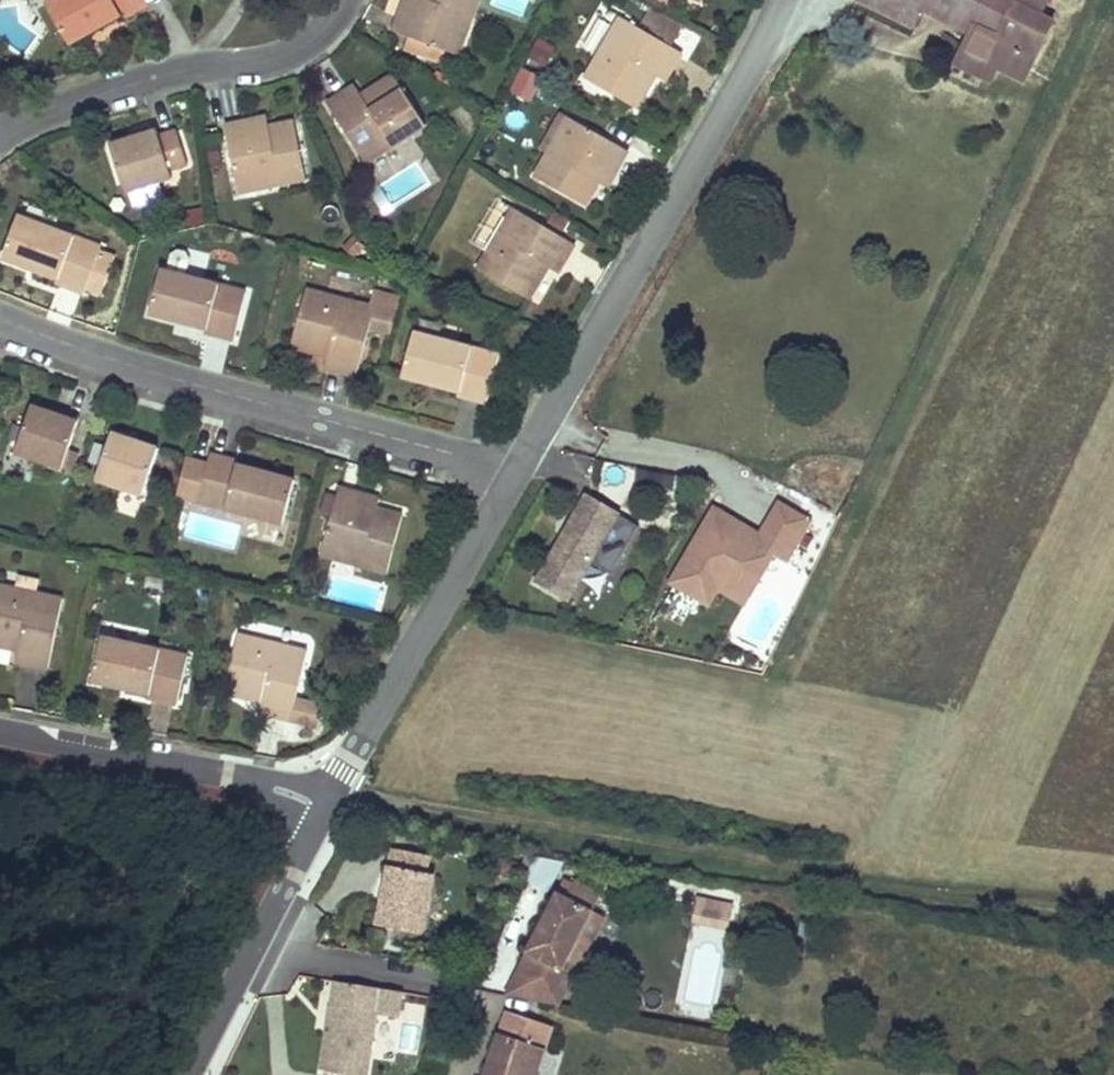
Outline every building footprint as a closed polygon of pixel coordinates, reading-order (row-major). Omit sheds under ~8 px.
[(119,16),(112,0),(57,0),(48,5),(70,43),(119,16)] [(119,16),(122,20),(132,14),(148,5),(147,2),(146,0),(112,0),(119,16)] [(460,13),(472,18),(479,0),(415,0),(414,3),(406,0),(405,0),(394,30),(409,36),(404,49),(434,60),(439,47),(446,50),(460,13)] [(910,26),(920,8),(970,32),(985,0),(857,0),(910,26)] [(970,32),(979,36),(994,43),(1013,4),(1015,0),(985,0),(970,32)] [(1013,4),(1040,17),(1048,0),(1015,0),(1013,4)] [(1040,17),(1013,4),(994,43),(979,36),(973,53),(989,61),(987,65),(998,70),(1028,84),(1056,24),(1040,17)] [(682,24),(650,6),(642,21),(673,39),(682,24)] [(458,54),(472,18),(460,13),(446,50),(458,54)] [(669,47),(637,30),(618,19),(585,79),(636,107),(654,76),(665,82),(673,66),(680,54),(669,47)] [(673,39),(642,21),(637,30),(669,47),(673,39)] [(973,53),(979,36),(970,32),(956,65),(992,82),(998,70),(987,65),(989,61),(973,53)] [(559,49),(538,39),(530,57),(551,67),(559,49)] [(441,63),(446,50),(439,47),(434,60),(441,63)] [(545,79),(521,68),(510,92),(534,103),(545,79)] [(426,124),(395,75),(362,95),(356,86),(341,95),(328,104),(365,163),(426,124)] [(568,117),(548,153),(559,158),(579,122),(568,117)] [(258,120),(225,126),(237,181),(277,174),(279,185),(305,179),(295,123),(279,125),(260,129),(258,120)] [(627,150),(579,122),(559,158),(548,153),(534,176),(585,205),(594,189),(602,175),(611,180),(627,150)] [(172,178),(169,169),(159,137),(157,127),(140,132),(141,136),(132,139),(110,146),(125,192),(172,178)] [(159,137),(169,169),(188,164),(178,131),(159,137)] [(277,174),(237,181),(240,192),(279,185),(277,174)] [(574,244),(514,209),(478,269),(528,299),(537,284),(547,267),(557,273),(574,244)] [(101,248),(18,216),(2,257),(57,280),(57,283),(66,287),(84,294),(86,288),(88,282),(105,290),(114,265),(98,257),(100,251),(101,248)] [(117,258),(100,251),(98,257),(114,265),(117,258)] [(247,292),(161,271),(149,315),(175,321),(205,329),(205,332),(235,340),(247,292)] [(105,290),(88,282),(86,288),(103,294),(105,290)] [(370,306),(306,289),(290,347),(327,358),(325,368),(341,372),(357,376),(371,327),(391,332),(400,298),(374,291),(370,306)] [(499,356),(413,333),(402,376),(422,382),(458,392),(458,395),(487,403),(499,356)] [(48,411),(33,406),(17,453),(63,468),(81,418),(65,412),(63,416),(48,411)] [(129,433),(113,428),(96,479),(143,494),(159,448),(139,441),(129,437),(129,433)] [(283,523),(295,481),(235,464),(237,461),(211,454),(208,464),(186,458),(176,497),(283,523)] [(363,551),(360,565),(390,571),(402,513),(368,507),(370,496),(350,491),(334,488),(332,499),(322,497),(318,515),(328,517),(323,540),(363,551)] [(611,574),(639,526),(587,496),(538,581),(568,598),(590,562),(611,574)] [(786,563),(810,522),(779,504),(760,536),(755,537),(748,532),(746,528),(714,509),(669,583),(696,599),(710,573),(723,580),(744,575),(757,583),(774,556),(786,563)] [(760,536),(746,528),(748,532),(755,537),(760,536)] [(363,551),(323,540),(320,554),(360,565),(363,551)] [(743,606),(757,583),(744,575),(723,580),(710,573),(696,599),(707,606),(717,591),(743,606)] [(37,593),(40,580),(19,574),(16,588),(37,593)] [(64,600),(37,593),(16,588),(0,584),(0,645),(13,648),(15,642),(20,643),(19,650),(16,659),(50,666),(64,600)] [(308,652),(239,635),(225,691),(262,700),(259,712),(287,719),(318,726),(323,704),(297,698),(308,652)] [(150,693),(159,650),(102,637),(93,681),(127,688),(150,693)] [(189,656),(159,650),(150,693),(149,698),(178,704),(189,656)] [(434,856),(401,851),(394,891),(399,892),(398,902),(392,902),(388,929),(402,932),(430,936),(439,877),(431,876),(434,856)] [(542,856),(532,878),(550,886),(561,864),(542,856)] [(521,973),(557,988),(565,969),(577,974),(588,947),(576,942),(590,909),(597,893),(569,882),(568,884),(560,881),(554,894),(553,893),(540,922),(544,924),(542,930),(538,928),(527,952),(529,953),(521,973)] [(735,906),(697,898),(692,923),(730,930),(735,906)] [(576,942),(588,947),(602,915),(590,909),(576,942)] [(564,1004),(577,974),(565,969),(557,988),(521,973),(512,995),(564,1004)] [(341,982),(337,1007),(343,1008),(338,1032),(332,1031),(325,1073),(330,1074),(337,1074),(371,1074),(382,1016),(404,1020),(408,995),(361,986),(341,982)] [(492,1074),(540,1074),(558,1029),(516,1013),(492,1074)] [(416,1049),(418,1029),(407,1028),(405,1048),(416,1049)]
